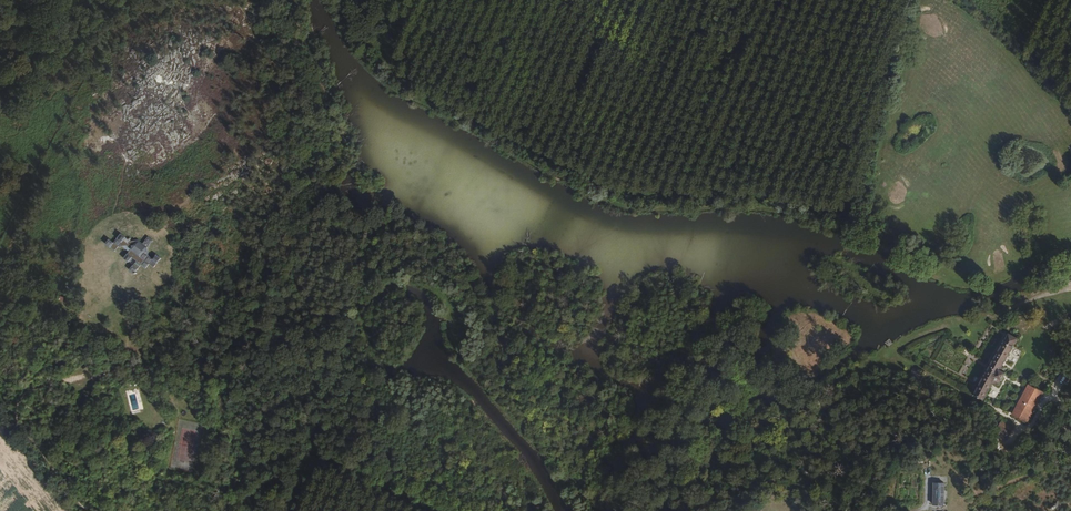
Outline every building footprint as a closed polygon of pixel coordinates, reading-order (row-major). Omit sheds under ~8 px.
[(127,268),(132,272),(140,263),(144,267),(148,263),(152,266),(160,257),(155,253),(152,258),(147,254),(146,246),(152,239),(148,235),(142,242),(138,238),(129,239),(120,232),(113,241),(109,237),(105,242),(114,249),(117,245),(121,244),(128,250),(122,256),(127,260),(131,256),(135,259),(127,268)] [(456,258),(445,254),(442,263),(452,266),(456,258)] [(998,373),(1017,343),(1006,337),(991,364),(988,362),(982,372),(985,373),(970,399),(979,404),(993,381),(1001,384),(1005,376),(998,373)] [(970,361),(975,353),(968,349),(964,356),(970,361)] [(1006,414),(1018,420),(1017,423),(1029,427),(1041,392),(1031,388),(1029,392),(1017,386),(1006,414)] [(132,412),(143,409),(137,388),(126,391),(132,412)] [(1010,442),(1015,433),(1000,426),(997,435),(1010,442)] [(946,469),(946,481),(946,495),(953,495),(955,469),(946,469)] [(946,495),(946,481),(943,481),(943,486),(935,485),(935,478),(926,478),(926,488),(928,488),(927,494),(940,494),(940,495),(946,495)] [(1050,506),(1054,510),(1055,510),(1062,507),(1058,501),(1050,506)]
